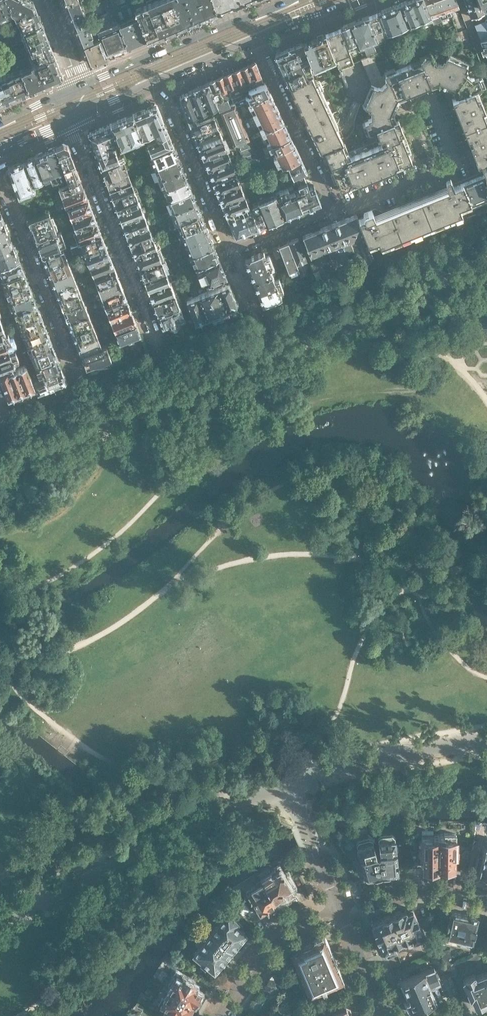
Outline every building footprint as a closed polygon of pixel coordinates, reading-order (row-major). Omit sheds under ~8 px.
[(7,0),(0,0),(0,16),(6,13),(5,10),(10,8),(10,9),(11,8),(7,0)] [(33,1),(31,0),(7,0),(11,8),(10,9),(11,10),(15,12),(16,16),(36,8),(33,1)] [(80,0),(72,0),(66,2),(74,23),(87,18),(80,0)] [(134,8),(131,0),(109,0),(116,17),(129,47),(131,47),(129,42),(137,38),(139,43),(147,40),(134,8)] [(158,0),(153,0),(146,3),(159,35),(170,30),(158,0)] [(172,0),(158,0),(170,30),(182,25),(172,0)] [(185,0),(172,0),(182,25),(193,20),(185,0)] [(199,0),(185,0),(193,20),(205,15),(199,0)] [(212,0),(199,0),(205,15),(216,11),(212,0)] [(216,11),(228,6),(226,0),(212,0),(216,11)] [(411,0),(407,0),(399,3),(408,24),(419,20),(411,0)] [(432,21),(424,0),(411,0),(419,20),(423,18),(425,25),(433,22),(432,21)] [(432,0),(424,0),(432,21),(441,18),(438,12),(437,11),(432,0)] [(448,0),(446,0),(432,0),(437,11),(438,12),(441,18),(441,19),(446,17),(444,10),(449,9),(451,8),(448,0)] [(456,0),(448,0),(451,8),(449,9),(448,11),(449,15),(455,13),(453,7),(458,5),(456,0)] [(478,0),(465,0),(471,16),(484,11),(480,3),(479,3),(478,0)] [(479,3),(480,3),(484,11),(486,20),(486,0),(478,0),(479,3)] [(159,35),(146,3),(134,8),(147,40),(159,35)] [(408,24),(399,3),(385,9),(393,30),(408,24)] [(41,21),(36,8),(16,16),(20,24),(23,23),(24,28),(41,21)] [(393,30),(385,9),(374,13),(368,15),(358,19),(370,48),(374,47),(372,41),(377,38),(377,39),(383,36),(386,35),(388,42),(391,41),(388,32),(393,30)] [(129,47),(116,17),(96,25),(100,36),(82,43),(89,61),(92,63),(108,56),(129,47)] [(100,36),(96,25),(91,27),(87,18),(74,23),(82,43),(100,36)] [(370,48),(358,19),(348,23),(358,46),(364,44),(366,50),(370,48)] [(41,21),(24,28),(23,28),(29,44),(47,36),(41,21)] [(485,21),(475,25),(481,40),(486,56),(486,21),(485,21)] [(358,46),(348,23),(340,26),(340,27),(333,30),(328,31),(325,33),(314,37),(324,61),(334,57),(334,56),(341,53),(349,50),(358,46)] [(54,54),(47,36),(29,44),(31,50),(36,48),(37,53),(45,56),(46,57),(54,54)] [(324,61),(314,37),(304,41),(308,53),(313,65),(324,61)] [(10,43),(8,39),(0,42),(0,50),(11,46),(10,43)] [(19,48),(14,41),(10,43),(11,46),(13,50),(19,48)] [(308,53),(304,41),(294,46),(299,57),(304,55),(308,53)] [(306,62),(305,59),(304,55),(299,57),(294,46),(284,50),(293,73),(303,69),(303,68),(301,64),(306,62)] [(293,73),(284,50),(276,53),(275,56),(285,77),(293,73)] [(430,84),(421,62),(411,65),(410,63),(406,65),(402,53),(393,56),(399,68),(397,69),(381,75),(383,81),(380,88),(390,92),(390,91),(396,97),(403,95),(405,94),(407,93),(411,91),(430,84)] [(61,73),(54,54),(46,57),(45,56),(36,60),(45,82),(60,76),(62,73),(61,73)] [(375,59),(373,55),(373,54),(361,59),(363,64),(375,59)] [(447,84),(457,59),(447,55),(445,59),(443,58),(442,62),(435,62),(434,58),(432,59),(431,55),(420,59),(421,62),(430,84),(437,81),(440,81),(447,84)] [(377,65),(376,63),(375,59),(363,64),(365,69),(377,65)] [(483,86),(478,75),(474,77),(474,75),(470,76),(466,72),(467,68),(466,68),(467,64),(457,59),(447,84),(453,87),(455,89),(458,95),(476,88),(477,88),(483,86)] [(45,82),(36,60),(32,62),(33,66),(21,71),(29,89),(45,82)] [(264,82),(255,61),(248,65),(257,85),(264,82)] [(257,85),(248,65),(241,68),(247,83),(249,89),(257,85)] [(379,70),(377,65),(365,69),(367,74),(379,70)] [(312,75),(313,74),(309,66),(303,69),(293,73),(285,77),(288,85),(308,76),(312,75)] [(247,83),(241,68),(234,71),(242,92),(246,90),(244,84),(247,83)] [(29,89),(21,71),(16,73),(15,70),(6,74),(15,95),(29,89)] [(381,75),(379,70),(367,74),(369,80),(381,75)] [(243,93),(242,92),(234,71),(223,75),(229,90),(232,97),(243,93)] [(6,74),(0,76),(0,97),(2,101),(15,95),(6,74)] [(343,141),(338,130),(334,123),(338,121),(340,117),(322,80),(318,82),(314,74),(313,74),(312,75),(308,76),(288,85),(307,126),(319,151),(343,141)] [(231,104),(226,92),(229,90),(223,75),(216,78),(225,99),(217,102),(218,106),(219,109),(231,104)] [(383,81),(381,75),(369,80),(371,84),(373,85),(380,88),(383,81)] [(225,99),(216,78),(208,82),(217,102),(225,99)] [(218,106),(217,102),(208,82),(188,90),(198,114),(199,118),(216,111),(214,107),(218,106)] [(262,167),(243,121),(237,105),(248,100),(270,91),(265,82),(264,82),(257,85),(249,89),(248,89),(250,94),(234,101),(234,102),(231,104),(219,109),(228,131),(230,134),(246,173),(262,167)] [(402,130),(401,127),(398,119),(393,121),(390,113),(393,105),(396,97),(390,91),(390,92),(380,88),(373,85),(369,95),(365,105),(363,104),(358,105),(356,106),(361,118),(367,116),(368,118),(368,119),(364,121),(369,132),(374,130),(378,139),(375,141),(387,170),(396,166),(395,164),(400,162),(401,164),(414,159),(404,134),(402,135),(400,131),(402,130)] [(477,88),(476,88),(458,95),(452,98),(458,113),(460,112),(462,117),(460,118),(464,128),(486,119),(486,114),(477,88)] [(198,114),(188,90),(180,94),(179,97),(188,118),(187,118),(190,125),(196,122),(193,116),(198,114)] [(255,107),(273,99),(270,91),(248,100),(250,104),(253,103),(255,107)] [(255,115),(277,106),(273,99),(255,107),(256,110),(253,111),(255,115)] [(164,122),(161,116),(157,106),(155,105),(154,104),(144,109),(153,131),(156,138),(168,133),(165,126),(164,122)] [(261,121),(280,113),(277,106),(255,115),(256,118),(259,117),(261,121)] [(153,131),(144,109),(133,114),(142,136),(153,131)] [(261,130),(283,121),(280,113),(261,121),(262,124),(259,125),(261,130)] [(142,136),(133,114),(121,118),(130,140),(142,136)] [(218,126),(214,115),(196,122),(190,125),(195,136),(218,126)] [(130,140),(121,118),(110,123),(117,142),(119,145),(130,140)] [(464,128),(468,139),(471,138),(472,142),(486,136),(486,119),(464,128)] [(268,136),(287,128),(283,121),(261,130),(263,133),(266,132),(268,136)] [(117,142),(110,123),(100,128),(108,150),(113,148),(112,144),(117,142)] [(223,137),(218,126),(195,136),(199,147),(223,137)] [(108,150),(100,128),(90,132),(88,135),(96,155),(108,150)] [(268,145),(290,135),(287,128),(268,136),(269,139),(266,141),(268,145)] [(172,144),(168,134),(168,133),(156,138),(147,141),(152,153),(173,144),(172,143),(172,144)] [(275,151),(294,143),(290,135),(268,145),(270,148),(273,147),(275,151)] [(452,218),(451,215),(455,213),(461,211),(460,209),(462,208),(467,210),(469,205),(473,204),(478,206),(480,201),(484,199),(486,200),(486,136),(472,142),(470,143),(471,147),(481,171),(452,183),(450,177),(446,179),(445,181),(448,188),(445,189),(431,195),(430,192),(390,208),(391,211),(380,215),(378,216),(374,215),(372,209),(364,212),(363,214),(364,216),(358,218),(371,251),(446,220),(452,218)] [(227,148),(223,137),(199,147),(204,158),(227,148)] [(387,170),(375,141),(366,144),(364,140),(361,142),(363,146),(353,149),(365,179),(375,175),(374,172),(376,171),(377,174),(387,170)] [(365,179),(353,149),(348,151),(344,141),(343,141),(319,151),(324,162),(326,161),(338,190),(351,184),(350,182),(354,180),(355,183),(365,179)] [(77,170),(74,162),(70,153),(67,144),(63,143),(55,146),(63,167),(69,182),(80,178),(77,170)] [(275,159),(297,150),(294,143),(275,151),(276,154),(273,155),(275,159)] [(173,144),(152,153),(151,153),(155,165),(177,156),(173,144)] [(63,167),(55,146),(46,150),(60,185),(69,182),(63,167)] [(124,157),(123,153),(118,155),(115,147),(113,148),(108,150),(96,155),(101,166),(122,158),(124,157)] [(232,159),(227,148),(204,158),(208,169),(232,159)] [(60,185),(46,150),(35,155),(43,175),(47,173),(53,188),(57,186),(60,185)] [(287,163),(301,158),(297,150),(275,159),(276,163),(279,161),(281,166),(287,163)] [(44,180),(43,175),(35,155),(8,166),(19,196),(20,196),(21,200),(30,196),(28,192),(35,190),(33,184),(44,180)] [(182,167),(177,156),(155,165),(160,176),(182,167)] [(131,180),(122,158),(101,166),(101,167),(109,188),(131,180)] [(307,171),(301,158),(287,163),(293,177),(294,177),(302,173),(307,171)] [(237,171),(232,159),(208,169),(213,180),(235,171),(237,171)] [(186,178),(182,167),(160,176),(164,187),(186,178)] [(240,182),(235,171),(213,180),(217,191),(240,182)] [(320,202),(313,184),(313,185),(313,184),(308,186),(306,181),(302,173),(294,177),(299,190),(295,191),(302,209),(320,202)] [(88,199),(80,178),(69,182),(60,185),(57,186),(64,202),(54,206),(56,211),(67,207),(88,199)] [(186,178),(164,187),(168,198),(191,189),(186,178)] [(135,191),(131,180),(109,188),(114,199),(135,191)] [(244,194),(240,182),(217,191),(222,202),(244,194)] [(302,209),(295,191),(290,193),(288,188),(284,189),(293,213),(302,209)] [(195,200),(191,189),(168,198),(173,209),(195,200)] [(293,213),(284,189),(280,191),(282,196),(277,199),(284,216),(293,213)] [(140,202),(135,191),(114,199),(118,211),(140,202)] [(249,205),(244,194),(222,202),(227,214),(231,212),(238,209),(242,208),(246,206),(249,205)] [(284,216),(277,199),(275,195),(265,199),(274,220),(284,216)] [(92,209),(88,199),(67,207),(71,217),(92,209)] [(274,220),(265,199),(257,202),(266,224),(274,220)] [(200,211),(195,200),(173,209),(177,220),(200,211)] [(144,213),(140,202),(118,211),(122,222),(144,213)] [(266,224),(257,202),(253,203),(254,208),(251,209),(258,227),(266,224)] [(258,227),(251,209),(248,210),(246,206),(242,208),(251,230),(258,227)] [(251,230),(242,208),(238,209),(240,214),(233,216),(231,212),(227,214),(236,236),(251,230)] [(96,221),(92,209),(71,217),(75,229),(96,221)] [(204,223),(200,211),(177,220),(182,232),(204,223)] [(52,222),(48,212),(28,219),(32,229),(52,222)] [(149,225),(144,213),(122,222),(127,233),(149,225)] [(371,251),(358,218),(356,214),(302,235),(303,236),(310,255),(327,248),(330,256),(334,254),(337,261),(348,257),(348,256),(355,253),(359,264),(374,259),(371,251)] [(101,232),(96,221),(75,229),(80,240),(101,232)] [(56,232),(52,222),(32,229),(36,239),(53,233),(56,232)] [(209,234),(207,230),(206,226),(204,223),(182,232),(186,243),(209,234)] [(6,225),(0,227),(0,240),(10,236),(6,225)] [(153,236),(149,225),(127,233),(131,244),(153,236)] [(105,243),(101,232),(80,240),(70,244),(71,248),(82,244),(84,251),(105,243)] [(39,247),(63,239),(61,235),(55,237),(53,233),(36,239),(39,247)] [(213,245),(212,241),(210,237),(209,234),(186,243),(190,254),(213,245)] [(10,236),(0,240),(0,252),(14,247),(10,236)] [(157,247),(153,236),(131,244),(135,256),(157,247)] [(307,262),(298,238),(298,237),(288,241),(297,266),(300,273),(305,271),(302,264),(307,262)] [(60,249),(58,245),(64,242),(63,239),(39,247),(42,256),(60,249)] [(173,248),(169,239),(163,241),(167,251),(173,248)] [(297,266),(288,241),(287,241),(287,242),(280,245),(280,244),(278,245),(288,270),(297,266)] [(109,254),(105,243),(84,251),(89,262),(109,254)] [(218,256),(213,245),(190,254),(195,266),(200,263),(218,256)] [(14,247),(0,252),(0,266),(19,259),(14,247)] [(162,258),(157,247),(135,256),(140,267),(162,258)] [(67,259),(63,248),(60,249),(42,256),(47,266),(67,259)] [(176,258),(173,248),(167,251),(171,260),(176,258)] [(271,260),(270,255),(266,257),(263,251),(245,258),(249,269),(271,260)] [(114,266),(109,254),(89,262),(85,263),(90,275),(93,274),(114,266)] [(222,266),(218,256),(200,263),(202,269),(196,271),(198,276),(222,266)] [(166,270),(162,258),(140,267),(144,278),(166,270)] [(19,259),(0,266),(0,269),(4,279),(24,271),(19,259)] [(71,269),(67,259),(47,266),(51,277),(71,269)] [(272,273),(270,267),(274,266),(271,260),(249,269),(254,280),(272,273)] [(118,277),(114,266),(93,274),(97,285),(118,277)] [(226,277),(222,266),(198,276),(200,281),(206,279),(208,284),(226,277)] [(75,280),(71,269),(51,277),(55,288),(75,280)] [(171,281),(166,270),(144,278),(149,289),(171,281)] [(28,282),(24,271),(4,279),(1,280),(5,290),(28,282)] [(281,282),(278,276),(274,278),(272,273),(254,280),(258,291),(281,282)] [(122,288),(118,277),(97,285),(102,296),(122,288)] [(79,291),(75,280),(55,288),(59,299),(79,291)] [(175,292),(171,281),(149,289),(153,301),(175,292)] [(32,292),(28,282),(5,290),(10,301),(32,292)] [(282,295),(279,289),(283,288),(281,282),(258,291),(263,303),(275,298),(276,300),(280,299),(279,296),(282,295)] [(236,301),(229,284),(229,283),(218,287),(227,308),(235,305),(236,301)] [(227,309),(227,308),(218,287),(208,291),(217,313),(227,309)] [(127,300),(122,288),(102,296),(106,307),(127,300)] [(206,317),(198,295),(195,289),(190,291),(193,297),(187,299),(188,303),(186,304),(186,306),(190,317),(191,316),(191,318),(194,317),(195,321),(206,317)] [(84,302),(79,291),(59,299),(64,310),(84,302)] [(217,313),(208,291),(198,295),(206,317),(217,313)] [(36,303),(32,292),(10,301),(14,312),(36,303)] [(180,303),(175,292),(153,301),(157,312),(180,303)] [(131,311),(127,300),(106,307),(111,319),(131,311)] [(88,313),(84,302),(64,310),(68,321),(88,313)] [(41,314),(36,303),(14,312),(18,322),(41,314)] [(185,317),(180,303),(157,312),(163,326),(169,323),(170,325),(173,327),(177,325),(178,322),(178,320),(185,317)] [(135,322),(131,311),(111,319),(115,330),(135,322)] [(92,324),(88,313),(68,321),(72,331),(92,324)] [(45,325),(41,314),(18,322),(23,333),(45,325)] [(140,334),(136,322),(135,322),(115,330),(120,342),(125,339),(129,343),(134,341),(134,336),(140,334)] [(96,334),(92,324),(72,331),(76,342),(96,334)] [(49,336),(45,325),(23,333),(27,344),(49,336)] [(9,336),(7,332),(2,334),(0,329),(0,340),(9,336)] [(101,345),(96,334),(76,342),(80,353),(81,353),(101,345)] [(6,343),(11,341),(9,336),(0,340),(0,350),(7,347),(6,343)] [(53,346),(49,336),(27,344),(31,355),(53,346)] [(111,357),(107,347),(106,343),(101,345),(81,353),(86,366),(111,357)] [(58,357),(53,346),(31,355),(36,365),(58,357)] [(16,354),(14,350),(9,352),(7,347),(0,350),(0,361),(16,354)] [(13,361),(18,359),(16,354),(0,361),(0,371),(7,368),(12,366),(15,365),(13,361)] [(62,368),(58,357),(36,365),(40,376),(62,368)] [(35,386),(32,379),(28,368),(26,364),(18,368),(27,390),(35,386)] [(27,390),(18,368),(13,370),(12,366),(7,368),(18,393),(27,390)] [(7,368),(0,371),(0,376),(8,396),(8,397),(9,396),(18,393),(7,368)] [(65,381),(66,379),(66,378),(62,368),(40,376),(32,379),(35,386),(36,389),(37,392),(64,381),(65,381)] [(396,852),(396,849),(396,848),(397,848),(397,847),(397,843),(396,843),(396,842),(395,842),(394,836),(392,833),(380,834),(378,837),(379,853),(378,854),(381,871),(395,869),(397,867),(396,855),(397,855),(396,852)] [(438,865),(438,833),(421,833),(421,837),(421,848),(419,848),(419,857),(423,857),(423,866),(434,866),(434,865),(438,865)] [(458,854),(458,848),(455,848),(455,838),(456,833),(438,833),(438,865),(443,865),(446,868),(450,868),(453,865),(454,865),(454,857),(458,857),(458,854)] [(381,871),(378,854),(377,853),(372,838),(369,836),(358,840),(356,843),(358,849),(357,849),(357,850),(357,851),(358,855),(359,856),(360,856),(361,859),(360,859),(361,862),(362,862),(365,873),(368,874),(381,871)] [(486,837),(482,855),(478,854),(474,870),(474,871),(478,872),(479,873),(482,875),(485,875),(486,875),(486,838),(486,837)] [(290,886),(293,884),(287,874),(285,875),(279,866),(271,870),(269,868),(259,874),(263,879),(277,903),(294,893),(290,886)] [(263,879),(246,889),(260,913),(267,908),(269,911),(279,905),(277,903),(263,879)] [(250,909),(238,895),(235,898),(247,912),(250,909)] [(247,912),(235,898),(231,901),(243,915),(247,912)] [(246,933),(240,928),(240,927),(242,925),(231,915),(223,908),(215,918),(219,922),(211,931),(232,949),(240,940),(242,941),(244,939),(245,938),(246,935),(245,934),(246,933)] [(261,919),(257,914),(252,908),(250,909),(247,912),(255,923),(261,919)] [(424,936),(412,908),(406,911),(405,908),(400,911),(397,910),(395,911),(393,914),(391,914),(403,944),(413,940),(415,940),(424,936)] [(474,934),(476,926),(475,925),(478,916),(477,916),(477,915),(476,915),(474,914),(471,914),(469,914),(468,914),(462,913),(451,911),(450,913),(450,914),(449,917),(449,918),(449,920),(448,919),(446,928),(447,928),(446,935),(462,939),(462,942),(471,944),(472,941),(474,934)] [(403,944),(391,914),(390,915),(387,914),(385,915),(385,916),(383,918),(372,922),(373,926),(384,952),(395,947),(403,944)] [(431,927),(426,916),(420,918),(425,930),(431,927)] [(226,957),(232,949),(211,931),(205,938),(202,936),(196,942),(200,945),(193,953),(200,959),(198,961),(201,963),(200,964),(205,968),(206,967),(212,972),(213,970),(214,971),(221,963),(222,964),(227,958),(226,957)] [(336,967),(331,954),(325,941),(325,940),(324,941),(323,937),(322,937),(320,937),(319,938),(318,938),(316,939),(315,940),(314,940),(315,941),(298,948),(298,950),(292,952),(299,968),(294,970),(294,969),(293,970),(294,970),(294,971),(304,994),(304,995),(305,995),(309,993),(310,993),(312,992),(342,980),(336,966),(336,967)] [(398,954),(397,952),(395,947),(384,952),(385,952),(387,958),(388,957),(388,958),(398,954)] [(454,959),(450,948),(441,951),(445,962),(453,959),(454,959)] [(459,973),(454,961),(446,965),(451,976),(459,973)] [(436,983),(450,977),(448,973),(438,977),(434,966),(400,980),(397,981),(403,996),(436,983)] [(475,976),(473,972),(464,977),(462,978),(470,997),(472,996),(476,1005),(486,1000),(486,971),(475,976)] [(198,996),(199,996),(201,994),(200,992),(201,991),(194,987),(196,985),(183,977),(181,979),(174,975),(158,1003),(165,1007),(164,1010),(175,1015),(178,1015),(179,1015),(181,1015),(188,1015),(188,1014),(188,1013),(198,996)] [(279,991),(269,977),(268,978),(260,989),(269,996),(279,991)] [(442,997),(437,986),(445,983),(449,993),(456,991),(450,977),(436,983),(403,996),(409,1011),(412,1010),(413,1012),(428,1006),(427,1004),(442,997)] [(319,1009),(317,1003),(306,1007),(309,1013),(319,1009)] [(350,1013),(351,1010),(351,1009),(349,1006),(346,1004),(345,1004),(330,1010),(324,1008),(309,1015),(310,1015),(351,1015),(350,1013)]
